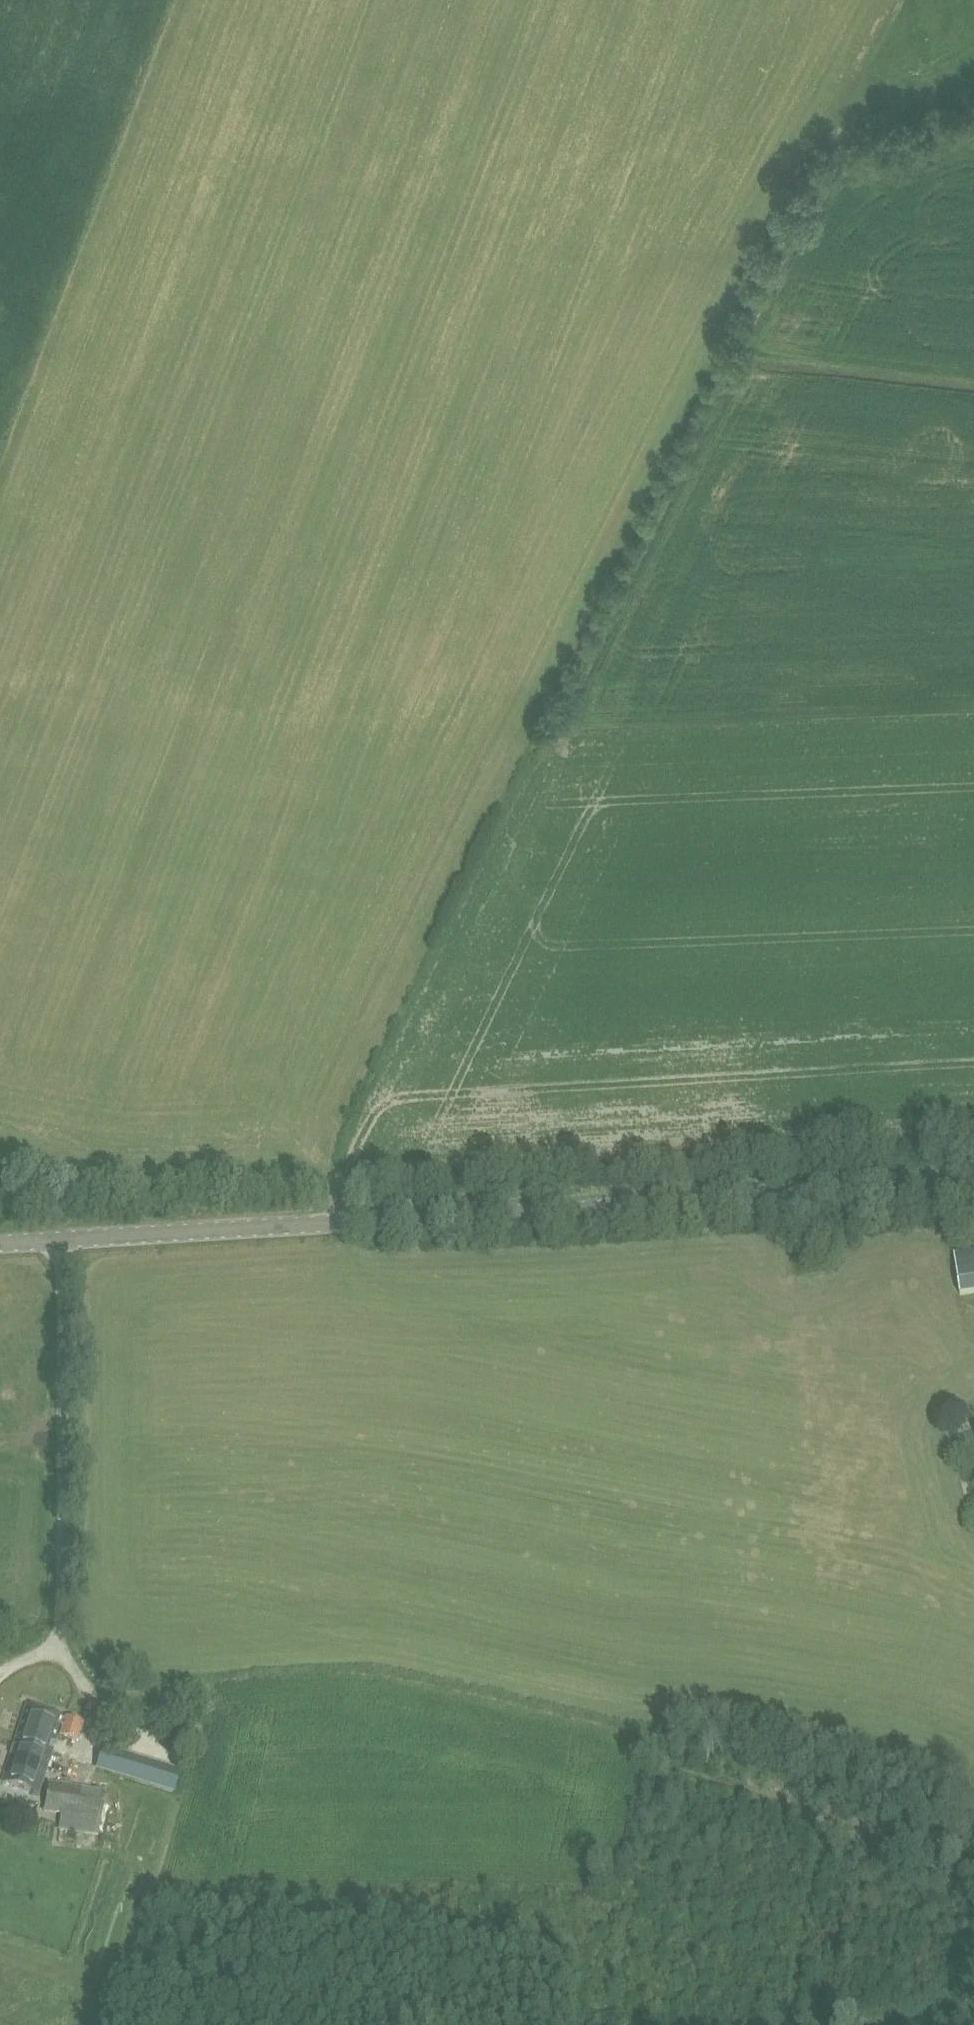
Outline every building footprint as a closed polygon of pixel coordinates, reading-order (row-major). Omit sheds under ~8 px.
[(953,1255),(959,1295),(973,1293),(973,1252),(953,1255)] [(41,1781),(57,1735),(59,1727),(63,1728),(60,1736),(77,1742),(83,1724),(66,1718),(65,1721),(62,1720),(63,1717),(27,1705),(5,1769),(1,1781),(37,1793),(41,1781)] [(44,1812),(61,1814),(59,1829),(98,1835),(104,1790),(48,1783),(44,1812)] [(8,1916),(8,1891),(0,1891),(0,1916),(8,1916)]
